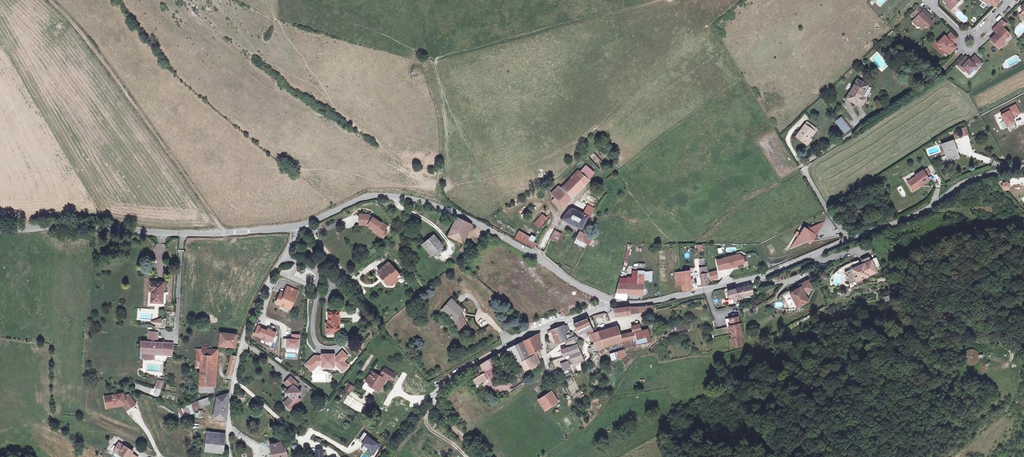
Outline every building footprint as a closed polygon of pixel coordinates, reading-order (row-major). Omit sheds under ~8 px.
[(945,2),(949,5),(951,8),(959,0),(946,0),(945,2)] [(919,7),(912,15),(916,18),(915,19),(919,23),(919,24),(919,26),(922,29),(927,24),(928,26),(932,22),(929,19),(931,17),(929,15),(929,16),(927,14),(928,13),(924,10),(922,11),(919,7)] [(994,36),(990,40),(999,48),(1004,42),(1004,39),(1009,34),(1002,28),(998,24),(993,30),(997,33),(997,34),(996,36),(994,36)] [(944,36),(937,44),(939,46),(939,47),(941,49),(942,49),(944,51),(946,50),(948,47),(952,51),(956,47),(952,43),(956,39),(950,33),(946,38),(944,36)] [(965,56),(960,62),(963,65),(961,67),(965,70),(969,74),(975,68),(976,69),(980,65),(974,60),(972,62),(970,61),(965,56)] [(975,56),(970,61),(972,62),(974,60),(980,65),(982,63),(975,56)] [(960,62),(957,65),(964,72),(965,70),(961,67),(963,65),(960,62)] [(857,80),(846,98),(853,102),(854,100),(857,101),(862,104),(865,99),(863,97),(865,93),(863,92),(867,85),(857,80)] [(1001,115),(993,119),(996,125),(1000,123),(1003,128),(1008,126),(1010,131),(1016,127),(1012,117),(1011,116),(1019,112),(1015,105),(1001,112),(1002,114),(1001,115)] [(838,118),(834,120),(841,132),(845,129),(838,118)] [(807,122),(805,125),(812,131),(814,128),(807,122)] [(805,125),(796,137),(805,143),(813,131),(812,131),(805,125)] [(968,135),(966,129),(960,131),(962,137),(968,135)] [(952,141),(942,144),(948,161),(958,157),(952,141)] [(586,166),(572,181),(580,189),(589,180),(588,179),(594,173),(586,166)] [(926,175),(923,171),(915,175),(916,176),(907,182),(913,191),(929,180),(926,175)] [(562,190),(556,197),(552,200),(560,209),(580,189),(572,181),(562,190)] [(556,197),(562,190),(559,186),(551,193),(556,197)] [(582,214),(587,205),(578,200),(573,208),(582,214)] [(570,210),(562,220),(581,229),(590,212),(592,212),(594,208),(587,205),(582,214),(573,208),(570,210)] [(538,229),(548,219),(542,214),(533,224),(538,229)] [(360,215),(360,224),(368,225),(375,229),(380,233),(383,233),(384,231),(386,227),(368,215),(360,215)] [(457,218),(448,236),(463,243),(471,224),(457,218)] [(798,237),(796,240),(798,244),(807,241),(814,238),(819,229),(814,226),(807,229),(805,230),(803,229),(798,237)] [(375,229),(373,232),(383,238),(387,232),(384,231),(383,233),(380,233),(375,229)] [(561,234),(555,230),(551,236),(550,239),(556,242),(561,234)] [(519,231),(515,237),(527,244),(530,238),(519,231)] [(584,234),(580,232),(576,238),(581,241),(584,234)] [(592,238),(584,234),(581,241),(576,238),(575,242),(584,248),(587,244),(588,245),(592,238)] [(434,236),(423,245),(431,255),(442,245),(434,236)] [(735,253),(736,255),(739,255),(743,257),(744,263),(748,262),(746,254),(741,251),(735,253)] [(724,259),(717,261),(719,270),(726,268),(727,269),(733,267),(733,266),(744,263),(743,257),(739,255),(736,255),(724,258),(724,259)] [(855,268),(845,272),(850,284),(876,273),(874,268),(879,266),(876,258),(871,261),(869,257),(861,260),(864,266),(860,268),(856,269),(855,268)] [(381,275),(380,276),(383,279),(387,285),(392,285),(398,280),(401,277),(399,274),(389,262),(378,271),(381,275)] [(705,267),(699,268),(701,287),(708,286),(705,267)] [(681,272),(681,273),(682,284),(683,291),(691,289),(689,271),(681,272)] [(716,271),(709,273),(711,279),(717,277),(716,271)] [(626,282),(626,293),(627,293),(643,293),(644,277),(639,277),(639,282),(626,282)] [(626,293),(626,282),(626,279),(620,279),(619,284),(615,297),(627,300),(627,293),(626,293)] [(800,287),(790,293),(797,307),(808,301),(804,294),(813,289),(808,281),(799,285),(800,287)] [(150,282),(149,292),(152,292),(151,303),(162,304),(164,283),(150,282)] [(745,287),(736,289),(737,297),(752,294),(751,285),(745,287)] [(280,294),(276,303),(287,307),(287,305),(291,306),(298,291),(288,287),(285,293),(285,294),(286,294),(285,296),(280,294)] [(736,289),(727,291),(729,299),(733,298),(734,302),(737,301),(736,298),(737,297),(736,289)] [(441,311),(450,319),(451,318),(454,321),(455,321),(460,332),(468,329),(466,325),(465,325),(462,316),(460,315),(464,310),(455,303),(456,302),(452,299),(441,311)] [(641,307),(629,307),(630,314),(654,311),(653,305),(641,307)] [(629,307),(612,309),(615,317),(630,315),(630,314),(629,307)] [(329,323),(329,327),(327,327),(327,333),(340,333),(339,312),(329,312),(329,323)] [(594,315),(595,323),(607,321),(606,313),(594,315)] [(731,326),(729,326),(730,331),(731,330),(732,334),(731,334),(732,339),(734,346),(743,344),(740,332),(741,332),(740,328),(739,328),(738,324),(739,324),(738,317),(730,319),(729,320),(731,326)] [(586,319),(574,324),(577,330),(578,330),(579,334),(586,331),(587,335),(596,331),(595,329),(592,330),(589,325),(590,324),(589,321),(590,321),(588,318),(586,319)] [(160,319),(155,321),(154,323),(157,324),(155,327),(165,328),(166,319),(160,321),(160,319)] [(690,324),(662,327),(663,333),(691,329),(690,324)] [(564,325),(552,330),(558,344),(568,340),(565,332),(567,332),(567,331),(565,326),(564,325)] [(626,341),(624,342),(625,348),(651,341),(648,329),(640,331),(638,325),(632,326),(634,332),(635,339),(626,341)] [(614,327),(619,343),(624,342),(626,341),(624,334),(620,337),(617,326),(614,327)] [(619,343),(614,327),(600,331),(592,334),(591,334),(589,335),(591,341),(593,341),(594,344),(591,345),(593,353),(597,352),(596,350),(619,343)] [(634,332),(624,334),(626,341),(635,339),(634,332)] [(221,333),(219,345),(235,347),(237,335),(221,333)] [(540,337),(539,333),(507,350),(509,353),(511,358),(511,359),(516,370),(515,370),(514,371),(513,373),(513,375),(514,377),(516,378),(516,380),(514,384),(506,385),(505,383),(493,384),(490,380),(496,376),(491,364),(495,362),(494,359),(492,357),(478,366),(480,370),(476,373),(478,376),(472,379),(477,387),(483,383),(490,395),(505,393),(511,390),(511,388),(513,389),(523,382),(526,380),(528,377),(528,374),(526,370),(537,364),(540,363),(537,355),(540,353),(538,350),(541,349),(540,337)] [(141,341),(140,347),(145,347),(144,358),(153,358),(154,353),(173,355),(173,345),(165,344),(165,343),(157,342),(157,334),(149,334),(149,342),(141,341)] [(576,345),(579,351),(583,349),(579,340),(576,337),(573,338),(566,341),(569,348),(576,345)] [(201,367),(214,368),(215,363),(217,363),(217,350),(209,350),(209,345),(202,345),(202,350),(196,349),(195,368),(200,368),(201,367)] [(569,355),(573,363),(583,360),(582,357),(580,351),(579,351),(576,345),(569,348),(562,350),(565,357),(569,355)] [(983,358),(983,354),(979,355),(979,353),(977,351),(974,349),(970,349),(966,351),(964,354),(963,358),(964,361),(966,364),(969,365),(973,365),(977,364),(979,360),(979,358),(983,358)] [(509,353),(507,350),(492,357),(494,359),(502,355),(503,356),(509,353)] [(624,350),(610,354),(612,360),(626,356),(624,350)] [(348,357),(342,351),(336,357),(334,357),(334,356),(322,356),(314,356),(309,362),(315,368),(318,365),(322,365),(322,367),(326,367),(327,365),(329,365),(330,367),(334,367),(334,365),(336,365),(341,370),(347,365),(344,361),(348,357)] [(232,356),(227,374),(230,375),(231,374),(236,357),(232,356)] [(567,361),(561,364),(563,370),(570,367),(567,361)] [(315,368),(309,362),(306,365),(312,371),(315,368)] [(991,364),(989,362),(986,363),(985,363),(983,362),(981,363),(979,365),(979,368),(980,370),(982,371),(985,372),(987,370),(988,368),(988,366),(991,364)] [(539,368),(537,364),(526,370),(528,374),(539,368)] [(200,368),(199,392),(213,393),(214,368),(201,367),(200,368)] [(372,371),(366,381),(369,383),(375,386),(374,388),(378,391),(386,378),(391,381),(395,374),(385,368),(379,376),(372,371)] [(290,377),(285,383),(290,388),(288,391),(288,395),(290,397),(287,401),(294,407),(300,400),(297,397),(298,395),(298,390),(296,388),(299,385),(290,377)] [(552,392),(538,400),(545,410),(558,402),(552,392)] [(217,397),(213,418),(226,420),(228,394),(228,393),(217,397)] [(123,394),(104,397),(106,406),(111,405),(111,407),(116,406),(115,405),(124,403),(128,409),(136,404),(129,394),(123,396),(123,394)] [(208,398),(191,403),(194,410),(210,404),(208,398)] [(287,401),(284,404),(291,410),(294,407),(287,401)] [(191,403),(178,409),(180,418),(195,413),(194,410),(191,403)] [(204,413),(202,411),(199,411),(199,413),(195,413),(196,418),(199,418),(199,419),(203,418),(203,416),(204,413)] [(364,432),(360,438),(364,441),(363,443),(362,444),(364,445),(361,449),(366,452),(367,450),(373,454),(376,449),(375,448),(378,444),(367,437),(368,435),(364,432)] [(207,435),(205,451),(223,453),(225,437),(207,435)] [(114,452),(119,455),(119,454),(124,456),(134,456),(135,456),(132,453),(133,451),(119,443),(114,452)] [(271,446),(273,456),(286,456),(284,443),(271,446)]
